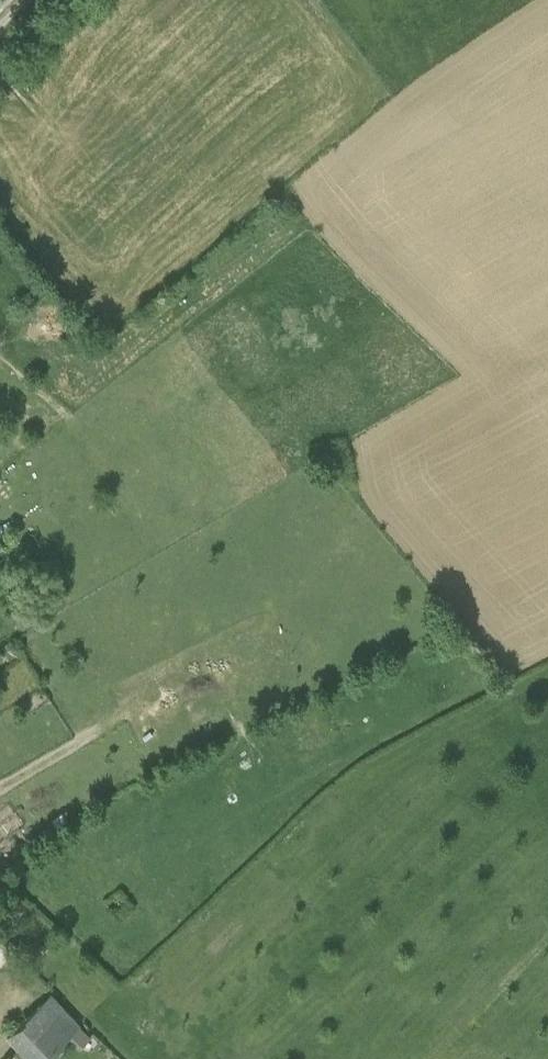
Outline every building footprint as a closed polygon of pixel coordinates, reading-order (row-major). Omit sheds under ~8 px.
[(80,1023),(81,1022),(52,992),(7,1034),(25,1054),(30,1058),(42,1058),(68,1034),(80,1023)] [(90,1034),(80,1023),(68,1034),(79,1045),(90,1034)]
